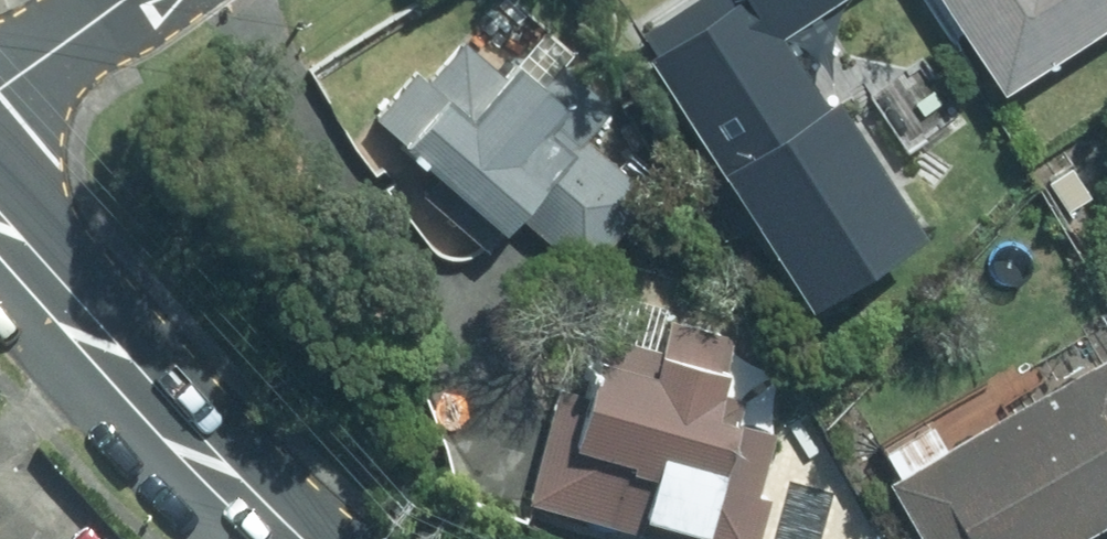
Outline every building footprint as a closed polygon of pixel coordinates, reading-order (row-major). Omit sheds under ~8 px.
[(671,54),(674,58),(815,295),(916,235),(788,20),(819,0),(762,0),(671,54)] [(1013,82),(1106,22),(1106,0),(961,0),(1013,82)] [(519,226),(581,281),(653,200),(587,141),(613,111),(536,43),(509,73),(471,39),(428,88),(414,76),(369,127),(430,181),(417,196),(490,260),(519,226)] [(524,509),(634,538),(761,538),(775,490),(760,486),(775,429),(764,426),(776,383),(733,371),(742,338),(671,319),(661,357),(605,341),(579,436),(547,428),(524,509)] [(891,472),(929,538),(1071,538),(1106,519),(1106,348),(891,472)]
